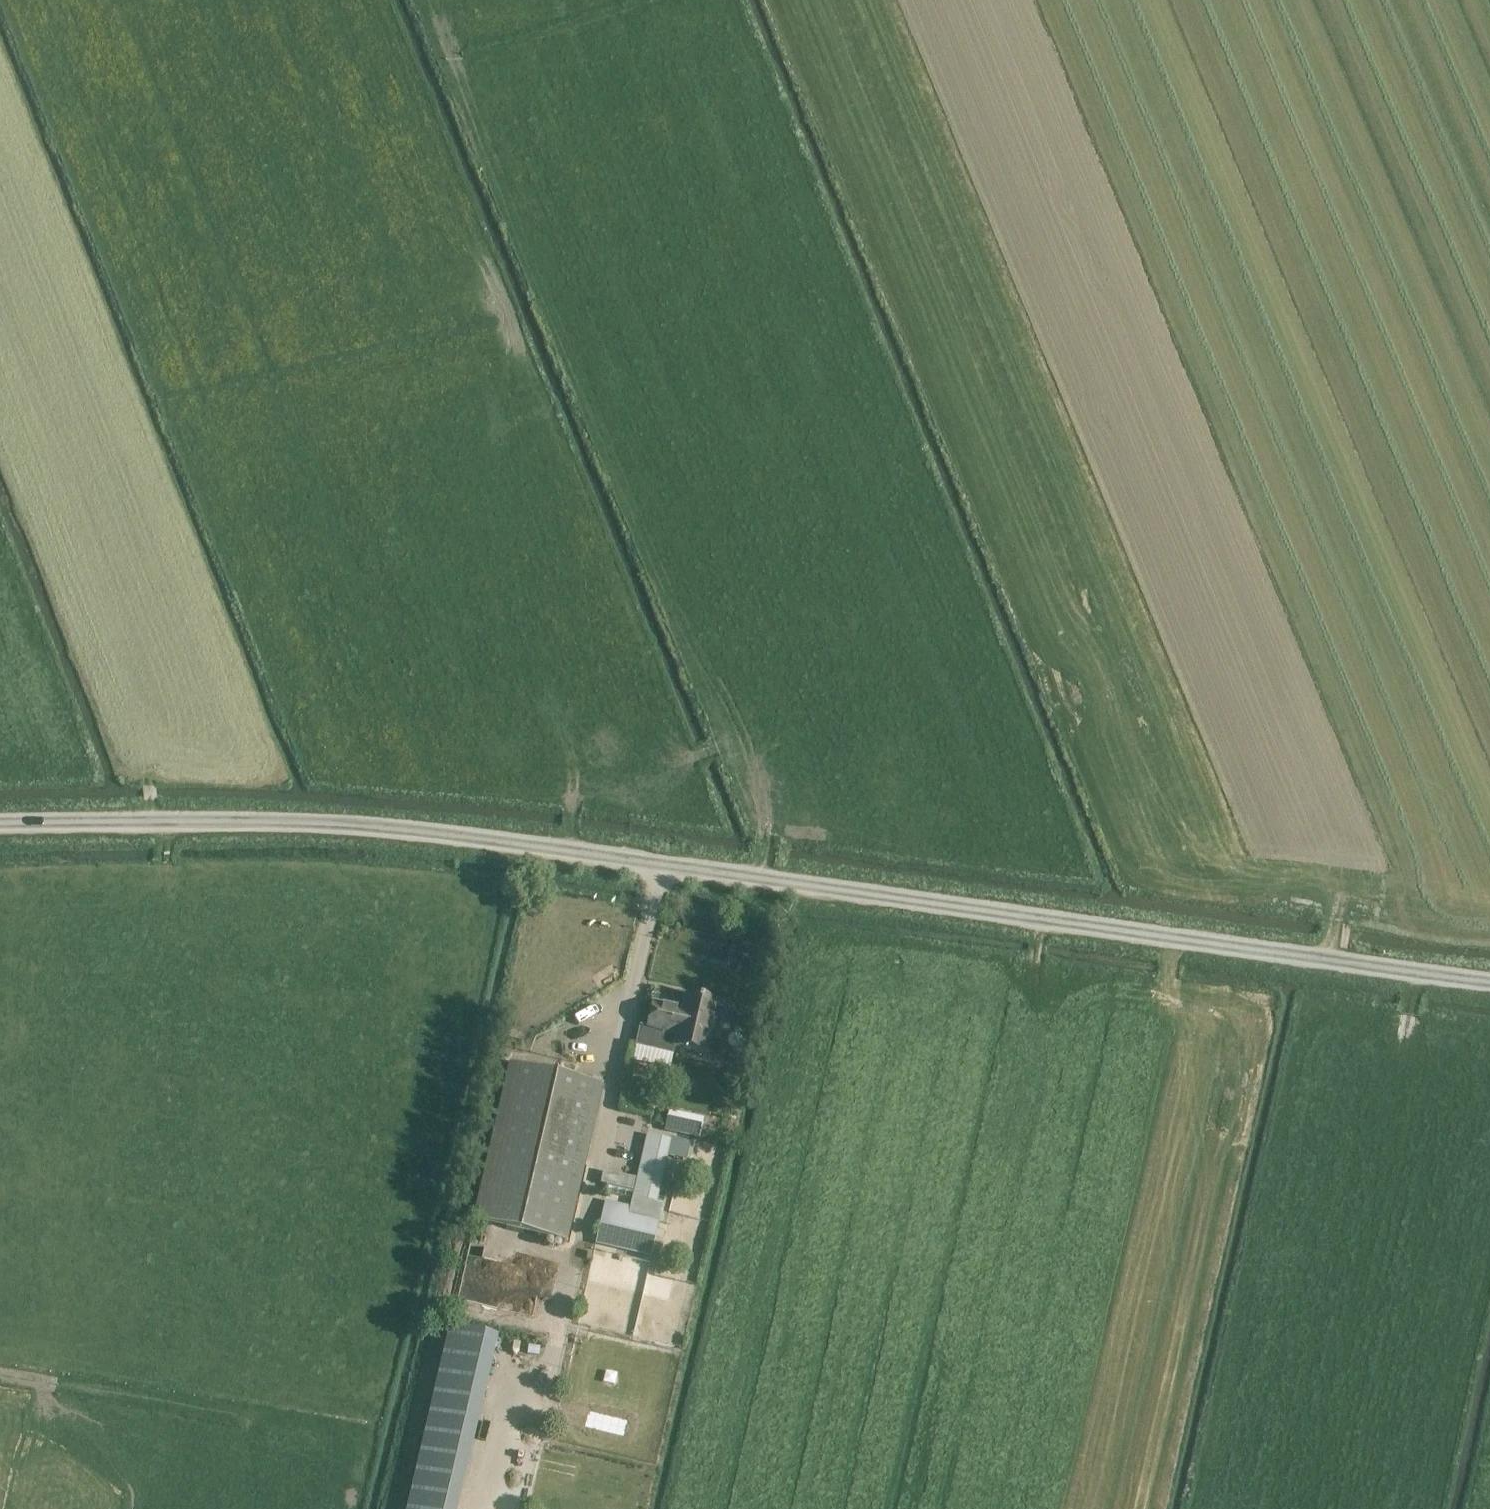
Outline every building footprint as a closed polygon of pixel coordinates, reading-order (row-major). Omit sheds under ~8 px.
[(654,1003),(648,1027),(640,1026),(635,1046),(673,1055),(675,1046),(706,1053),(710,1036),(718,1038),(724,1012),(716,1010),(718,1002),(687,995),(683,1009),(654,1003)] [(510,1064),(473,1221),(568,1243),(604,1085),(510,1064)] [(663,1204),(657,1203),(671,1141),(646,1136),(630,1207),(606,1202),(596,1245),(651,1257),(663,1204)] [(603,1171),(601,1184),(632,1191),(635,1178),(603,1171)] [(608,1281),(644,1290),(652,1261),(604,1248),(595,1281),(607,1284),(608,1281)] [(518,1257),(517,1264),(472,1255),(463,1298),(535,1313),(546,1262),(518,1257)] [(450,1327),(435,1385),(483,1396),(497,1338),(450,1327)]
